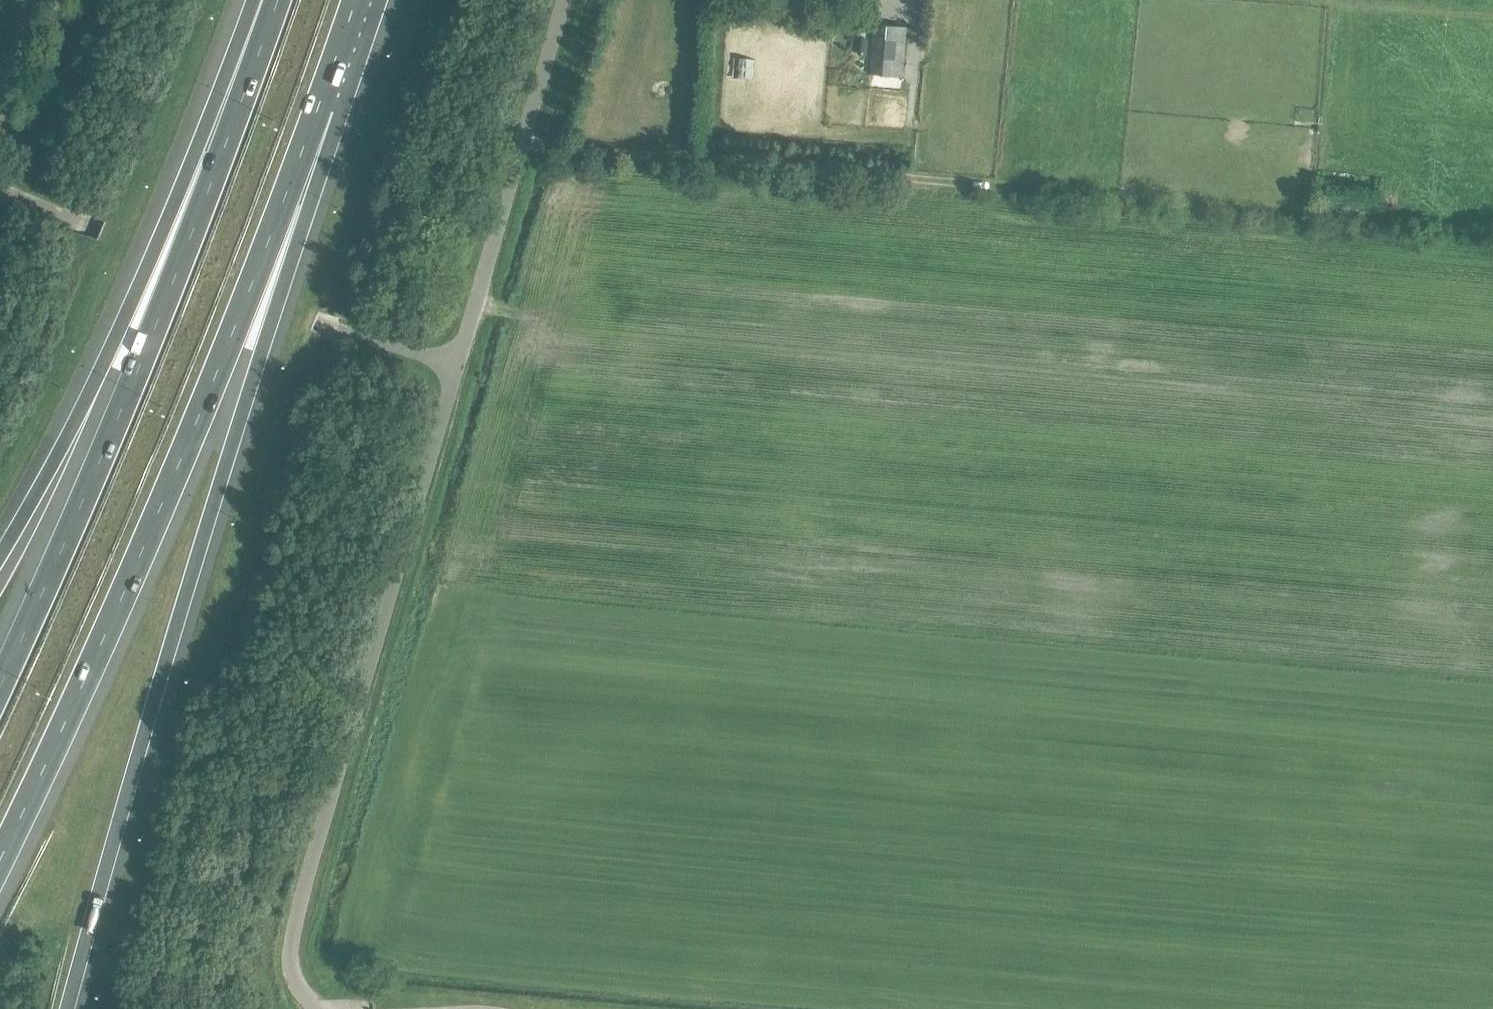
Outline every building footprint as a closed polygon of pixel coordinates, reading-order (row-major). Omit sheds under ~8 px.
[(875,25),(871,75),(903,77),(908,28),(875,25)] [(1379,201),(1362,200),(1361,213),(1377,214),(1379,201)]
